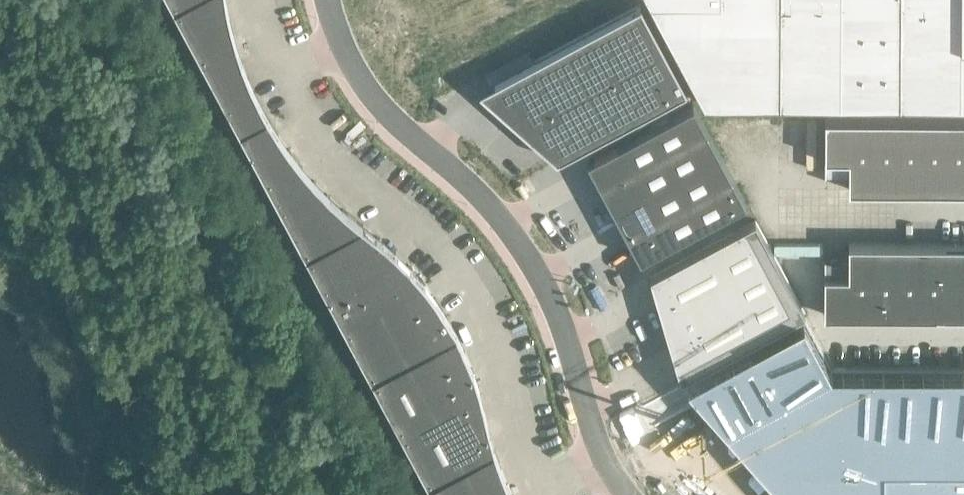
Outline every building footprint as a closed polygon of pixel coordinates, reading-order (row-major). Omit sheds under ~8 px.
[(174,6),(211,77),(242,60),(237,45),(234,34),(231,24),(230,20),(226,2),(226,0),(185,0),(174,6)] [(651,2),(704,102),(782,103),(783,0),(721,0),(721,3),(651,2)] [(782,103),(843,103),(843,0),(783,0),(782,103)] [(843,103),(903,103),(904,0),(843,0),(843,103)] [(903,103),(963,104),(963,0),(904,0),(903,103)] [(640,4),(492,83),(509,82),(516,97),(514,100),(513,99),(512,100),(571,152),(686,90),(640,4)] [(211,77),(240,130),(268,115),(266,112),(259,99),(254,87),(251,82),(248,76),(242,60),(211,77)] [(693,103),(587,159),(640,258),(746,201),(693,103)] [(240,130),(268,183),(302,164),(292,152),(288,147),(277,130),(271,121),(268,115),(240,130)] [(825,117),(825,157),(849,157),(848,189),(963,189),(963,118),(825,117)] [(314,178),(302,164),(268,183),(277,200),(315,180),(314,178)] [(277,200),(287,218),(330,195),(326,191),(315,180),(277,200)] [(287,218),(305,253),(363,223),(350,213),(345,208),(330,195),(287,218)] [(755,219),(649,276),(651,282),(655,280),(665,299),(665,300),(666,302),(660,305),(672,348),(679,345),(680,347),(691,367),(678,374),(680,379),(805,312),(755,219)] [(365,224),(363,223),(305,253),(324,289),(395,251),(391,247),(383,239),(379,235),(365,224)] [(848,242),(848,273),(824,273),(824,313),(963,314),(963,242),(848,242)] [(407,263),(395,251),(324,289),(343,324),(423,282),(419,277),(409,266),(407,263)] [(432,294),(423,282),(343,324),(371,377),(455,332),(448,319),(444,313),(440,306),(436,300),(432,294)] [(680,384),(682,386),(725,363),(735,381),(702,398),(787,494),(963,494),(963,369),(832,369),(805,318),(680,384)] [(460,341),(455,332),(371,377),(400,430),(479,388),(474,374),(472,368),(465,351),(460,341)] [(481,395),(479,388),(400,430),(428,483),(494,447),(493,445),(489,430),(485,409),(483,402),(481,395)] [(494,447),(428,483),(434,494),(512,494),(511,494),(507,484),(501,469),(498,459),(494,447)]
